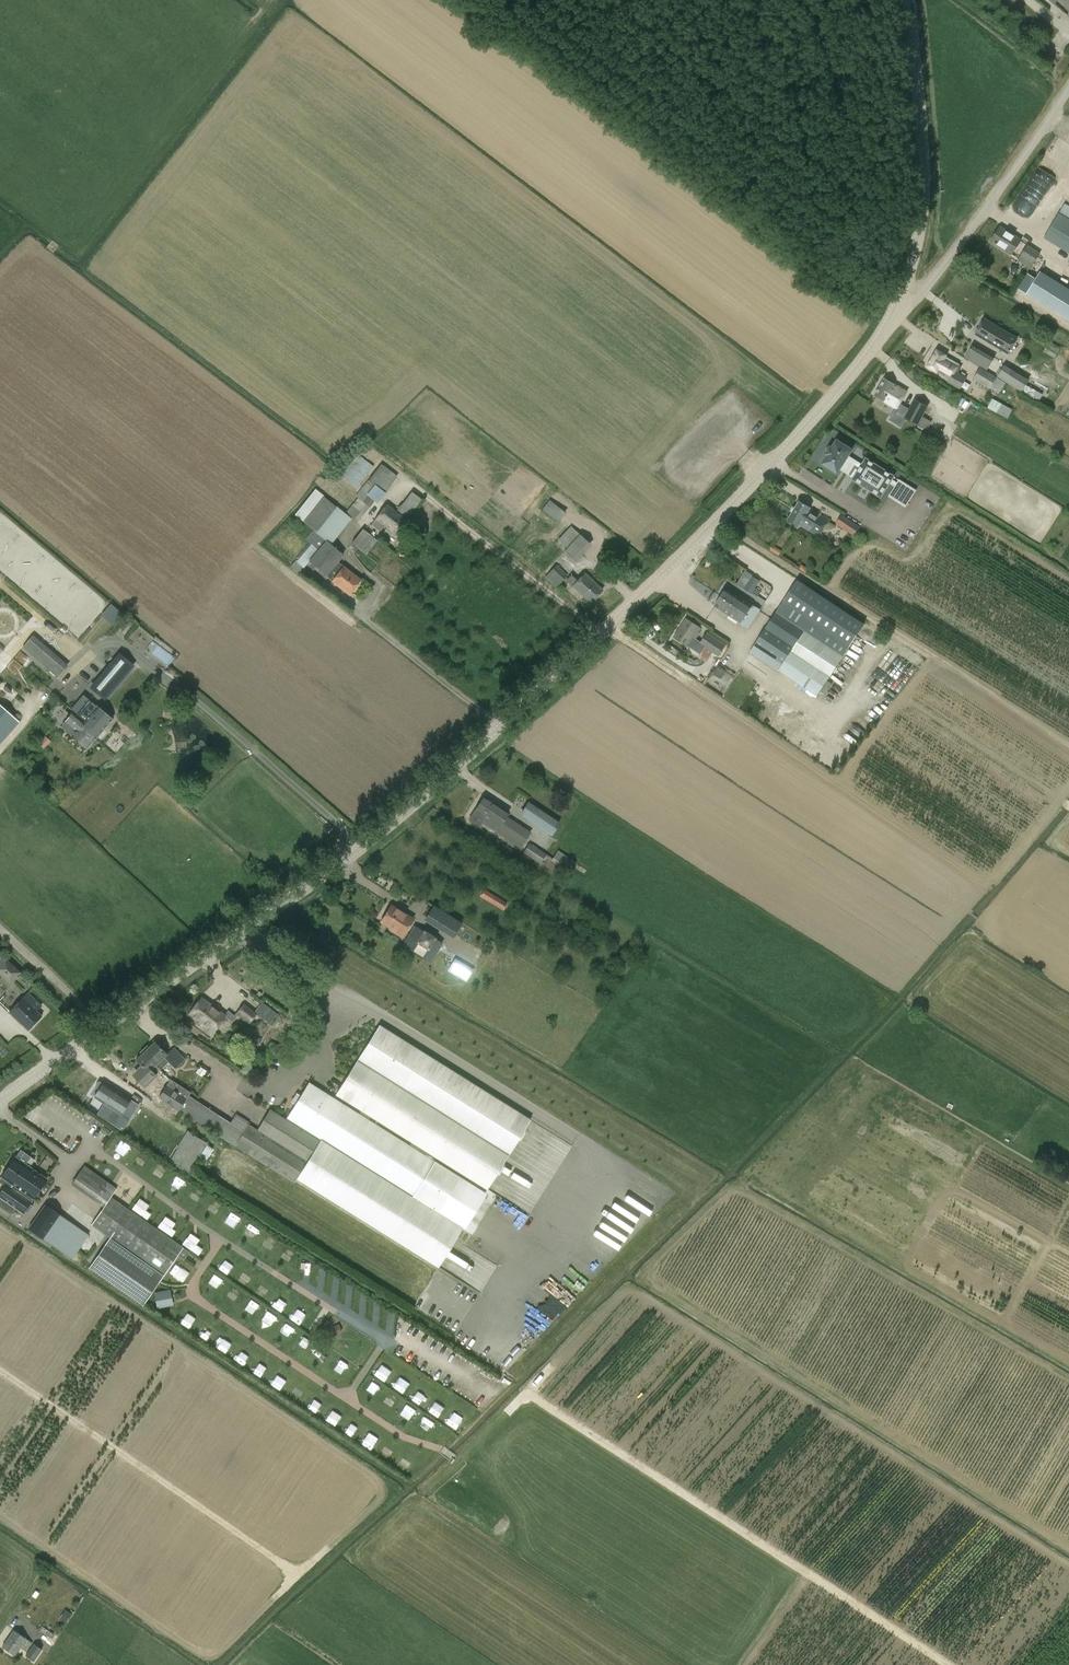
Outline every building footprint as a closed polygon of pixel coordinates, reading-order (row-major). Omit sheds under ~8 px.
[(1010,213),(1025,223),(1068,159),(1068,143),(1062,138),(1010,213)] [(1044,238),(1068,254),(1068,206),(1064,203),(1044,238)] [(991,242),(1012,255),(1021,241),(1001,227),(991,242)] [(1039,254),(1026,247),(1017,261),(1030,269),(1039,254)] [(1042,271),(1028,294),(1068,319),(1068,287),(1042,271)] [(1027,294),(1036,279),(1028,274),(1018,289),(1027,294)] [(975,334),(1000,349),(1008,354),(1018,338),(1009,333),(984,319),(975,334)] [(1055,358),(1060,347),(1049,341),(1043,352),(1055,358)] [(965,358),(980,367),(987,371),(995,357),(972,344),(965,358)] [(958,373),(961,367),(959,366),(959,365),(945,357),(946,355),(936,350),(927,366),(937,372),(937,371),(951,379),(949,383),(960,389),(967,378),(958,373)] [(1000,372),(997,377),(1006,382),(1022,393),(1029,380),(1004,365),(1000,372)] [(999,394),(1006,382),(997,377),(987,371),(980,367),(973,379),(990,389),(990,388),(999,394)] [(931,421),(922,416),(928,406),(914,399),(909,410),(900,404),(907,392),(894,384),(883,378),(873,395),(897,409),(895,412),(904,418),(926,430),(931,421)] [(1013,409),(1002,403),(997,413),(1008,418),(1013,409)] [(827,454),(823,462),(839,472),(842,468),(855,476),(853,480),(878,496),(887,481),(892,484),(886,496),(907,509),(917,489),(895,476),(894,480),(889,477),(891,473),(865,458),(863,462),(849,454),(853,448),(838,438),(833,446),(830,445),(825,452),(827,454)] [(340,476),(356,488),(373,466),(358,454),(340,476)] [(344,513),(351,518),(357,523),(374,501),(375,500),(378,503),(385,493),(384,493),(397,477),(381,464),(367,481),(355,496),(357,498),(344,513)] [(407,521),(406,520),(421,500),(411,492),(395,512),(386,505),(375,519),(371,525),(379,531),(383,525),(386,528),(384,531),(390,535),(392,532),(396,535),(407,521)] [(566,513),(564,512),(557,506),(560,503),(563,499),(555,492),(549,500),(542,510),(558,523),(566,513)] [(344,513),(338,508),(338,509),(336,507),(336,506),(323,495),(302,521),(314,530),(306,540),(311,544),(291,567),(298,573),(309,562),(331,581),(331,582),(349,595),(361,580),(343,566),(338,561),(343,555),(330,544),(351,518),(344,513)] [(829,520),(810,508),(799,501),(788,520),(799,526),(800,525),(818,536),(829,520)] [(842,514),(836,524),(854,536),(860,526),(842,514)] [(362,529),(351,543),(365,555),(377,541),(362,529)] [(592,545),(579,534),(564,550),(576,562),(592,545)] [(556,565),(550,573),(545,577),(555,587),(567,575),(556,565)] [(571,575),(566,580),(572,586),(590,603),(603,591),(585,573),(577,581),(571,575)] [(752,577),(745,588),(758,596),(761,592),(755,588),(759,581),(752,577)] [(757,658),(756,659),(761,662),(762,662),(777,672),(778,671),(817,696),(822,689),(828,692),(832,694),(840,682),(836,680),(835,681),(831,679),(832,679),(830,678),(864,624),(799,581),(766,629),(750,654),(757,658)] [(728,588),(721,597),(754,619),(760,610),(728,588)] [(721,597),(715,606),(748,628),(754,619),(721,597)] [(111,603),(101,614),(116,627),(126,616),(111,603)] [(690,647),(690,646),(697,650),(698,648),(702,650),(704,648),(719,657),(726,645),(708,632),(700,643),(695,640),(699,633),(697,631),(699,627),(686,619),(674,637),(690,647)] [(53,668),(61,659),(46,646),(36,657),(45,666),(58,677),(60,674),(53,668)] [(92,692),(105,704),(136,669),(123,657),(92,692)] [(719,668),(716,674),(722,677),(725,671),(719,668)] [(16,692),(0,677),(0,696),(7,702),(16,692)] [(18,721),(0,703),(0,743),(18,721)] [(61,727),(86,749),(111,720),(91,703),(79,717),(74,713),(61,727)] [(38,739),(42,748),(52,744),(49,735),(38,739)] [(506,817),(508,813),(484,797),(475,810),(475,811),(469,820),(479,827),(481,823),(505,838),(520,848),(530,833),(524,829),(525,828),(514,820),(513,821),(506,817)] [(552,835),(560,822),(528,801),(520,814),(552,835)] [(540,864),(540,863),(551,871),(555,864),(569,873),(576,863),(576,862),(558,850),(552,859),(546,854),(529,843),(523,853),(540,864)] [(402,892),(394,887),(390,893),(398,898),(402,892)] [(506,903),(484,890),(480,896),(503,911),(506,903)] [(390,928),(389,930),(401,937),(413,919),(391,906),(380,922),(390,928)] [(452,917),(445,929),(455,935),(462,923),(452,917)] [(436,939),(437,938),(424,930),(423,931),(414,925),(402,945),(430,963),(443,943),(436,939)] [(10,984),(20,973),(5,959),(4,960),(0,956),(0,974),(10,984)] [(460,963),(455,959),(447,971),(452,975),(460,963)] [(41,1017),(36,1011),(41,1006),(28,993),(9,1013),(28,1030),(41,1017)] [(189,1015),(213,1033),(225,1016),(201,998),(189,1015)] [(257,1014),(244,1003),(235,1014),(249,1024),(257,1014)] [(256,1014),(268,1023),(276,1012),(264,1004),(257,1014),(256,1014)] [(188,1096),(190,1093),(170,1080),(158,1098),(294,1183),(297,1179),(433,1264),(457,1225),(429,1208),(452,1172),(435,1161),(436,1159),(481,1188),(486,1179),(525,1118),(380,1026),(342,1085),(336,1096),(354,1107),(361,1112),(359,1115),(352,1111),(309,1083),(287,1118),(304,1129),(303,1130),(270,1109),(257,1130),(248,1125),(250,1122),(236,1114),(230,1122),(188,1096)] [(262,1040),(255,1036),(252,1041),(258,1046),(262,1040)] [(155,1042),(145,1051),(157,1064),(155,1066),(159,1069),(168,1061),(174,1068),(184,1060),(172,1048),(166,1054),(155,1042)] [(158,1070),(159,1069),(155,1066),(157,1064),(145,1051),(135,1060),(141,1066),(136,1070),(135,1073),(134,1075),(135,1078),(138,1080),(137,1080),(144,1088),(156,1077),(155,1075),(159,1071),(158,1070)] [(98,1090),(93,1097),(103,1104),(104,1104),(98,1114),(122,1130),(128,1120),(121,1115),(124,1111),(131,1101),(102,1083),(98,1082),(95,1087),(98,1090)] [(166,1114),(162,1126),(173,1129),(176,1117),(166,1114)] [(168,1160),(189,1175),(201,1157),(206,1160),(213,1149),(208,1146),(209,1145),(188,1131),(176,1148),(168,1160)] [(122,1139),(116,1148),(125,1154),(131,1145),(122,1139)] [(10,1187),(12,1185),(33,1199),(47,1179),(26,1164),(31,1157),(20,1150),(16,1157),(1,1177),(2,1178),(0,1180),(0,1183),(5,1186),(0,1192),(0,1198),(23,1213),(31,1202),(10,1187)] [(140,1150),(133,1160),(143,1167),(150,1157),(140,1150)] [(158,1162),(152,1171),(162,1178),(168,1169),(158,1162)] [(94,1201),(103,1207),(91,1225),(164,1276),(183,1248),(112,1197),(117,1189),(106,1181),(106,1182),(84,1168),(71,1186),(94,1201)] [(177,1174),(171,1183),(180,1190),(187,1181),(177,1174)] [(669,1198),(673,1192),(647,1176),(644,1182),(669,1198)] [(188,1196),(198,1202),(205,1193),(195,1186),(188,1196)] [(213,1199),(208,1209),(217,1214),(222,1204),(213,1199)] [(621,1212),(624,1216),(621,1219),(624,1223),(631,1217),(630,1216),(635,1212),(636,1214),(640,1211),(632,1202),(621,1212)] [(89,1235),(78,1227),(60,1215),(45,1205),(44,1204),(27,1228),(43,1239),(72,1259),(89,1235)] [(231,1210),(225,1220),(236,1226),(241,1216),(231,1210)] [(162,1227),(167,1219),(160,1214),(155,1223),(162,1227)] [(251,1224),(245,1233),(253,1238),(259,1229),(251,1224)] [(105,1245),(89,1269),(143,1306),(159,1283),(105,1245)] [(604,1268),(599,1264),(603,1258),(590,1247),(582,1257),(601,1272),(604,1268)] [(303,1259),(300,1270),(309,1273),(313,1262),(303,1259)] [(227,1272),(232,1264),(225,1261),(221,1269),(227,1272)] [(322,1271),(317,1280),(328,1286),(333,1277),(322,1271)] [(255,1293),(263,1298),(269,1289),(261,1284),(255,1293)] [(157,1306),(174,1304),(172,1288),(156,1290),(157,1306)] [(273,1306),(281,1310),(286,1302),(278,1297),(273,1306)] [(532,1348),(536,1344),(515,1325),(511,1330),(532,1348)] [(205,1326),(200,1334),(209,1339),(214,1331),(205,1326)] [(217,1346),(226,1352),(234,1342),(225,1335),(217,1346)] [(61,1619),(66,1622),(72,1614),(66,1610),(61,1619)] [(32,1643),(23,1637),(13,1630),(2,1647),(14,1655),(20,1647),(26,1651),(32,1643)] [(34,1643),(25,1655),(33,1662),(42,1649),(34,1643)]
